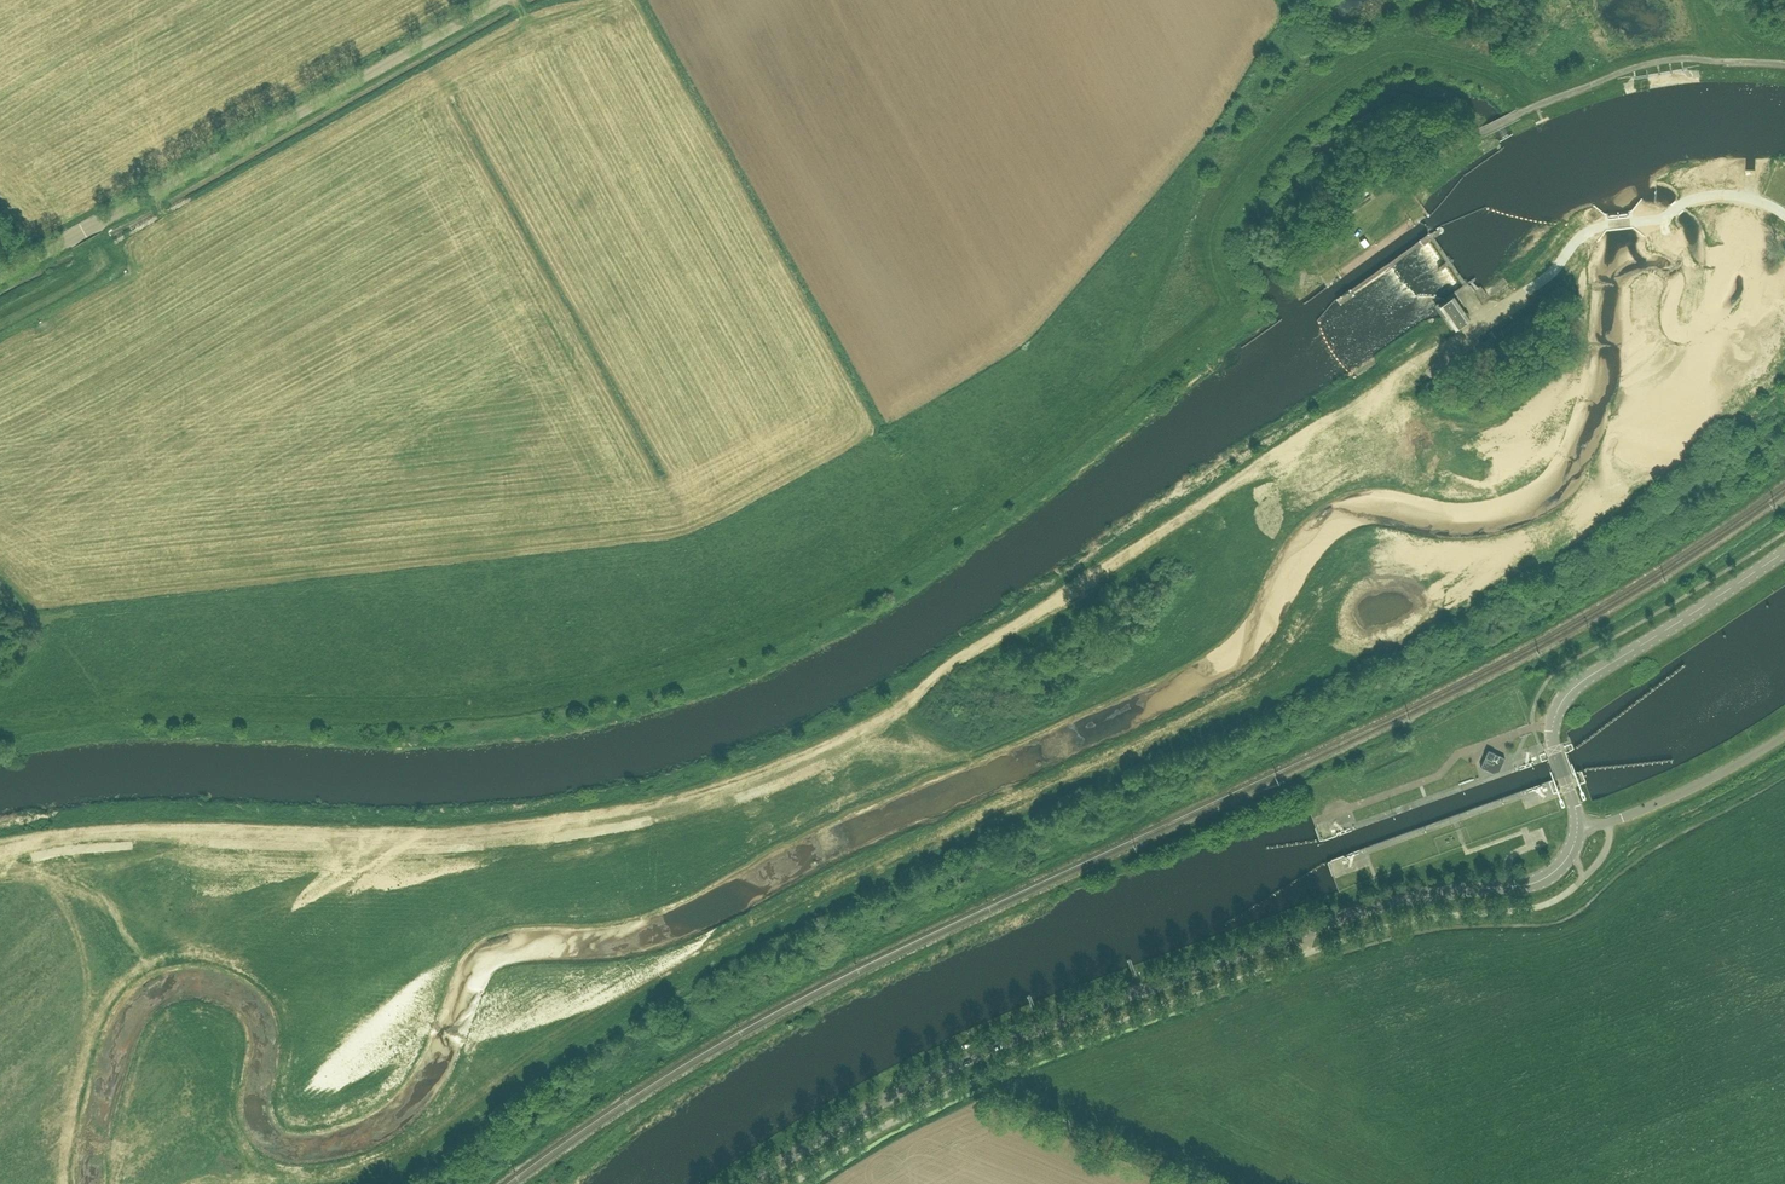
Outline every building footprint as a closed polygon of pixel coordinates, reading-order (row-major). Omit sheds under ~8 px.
[(1439,306),(1447,318),(1462,308),(1453,296),(1439,306)] [(1462,308),(1447,318),(1455,330),(1470,320),(1462,308)] [(1499,771),(1505,758),(1495,754),(1495,753),(1488,750),(1485,757),(1480,767),(1493,773),(1499,771)]
